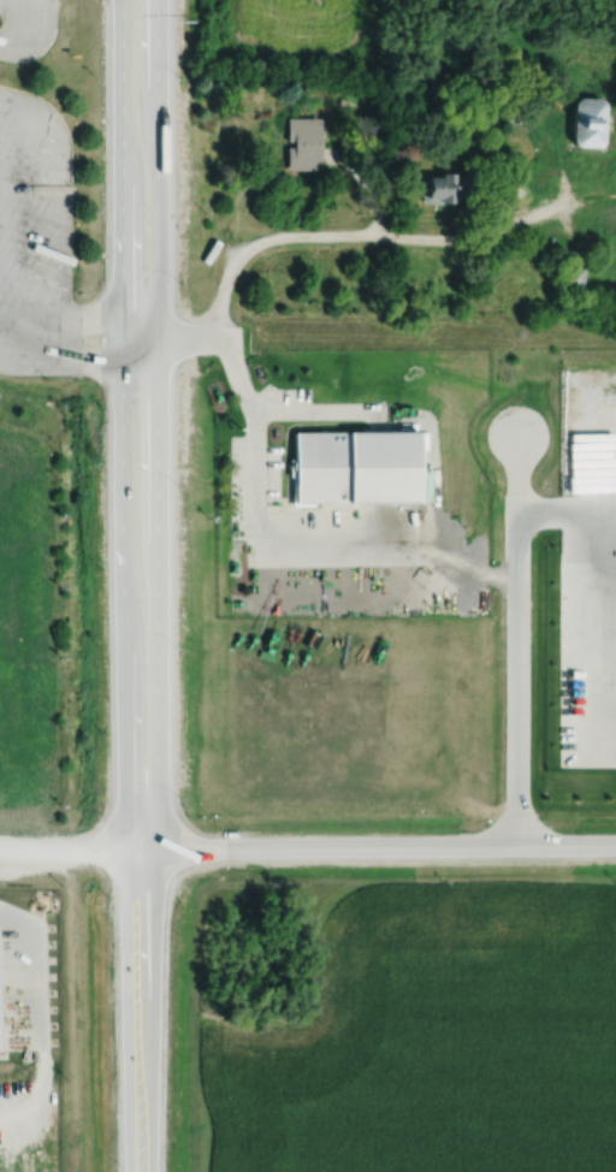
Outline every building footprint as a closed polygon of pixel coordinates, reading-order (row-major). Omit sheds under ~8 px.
[(606,98),(575,97),(574,146),(604,147),(606,98)] [(321,117),(288,117),(288,170),(321,170),(321,117)] [(466,175),(424,175),(424,202),(466,202),(466,175)] [(584,267),(562,267),(562,298),(584,298),(584,267)] [(294,432),(295,504),(420,503),(419,431),(294,432)]
